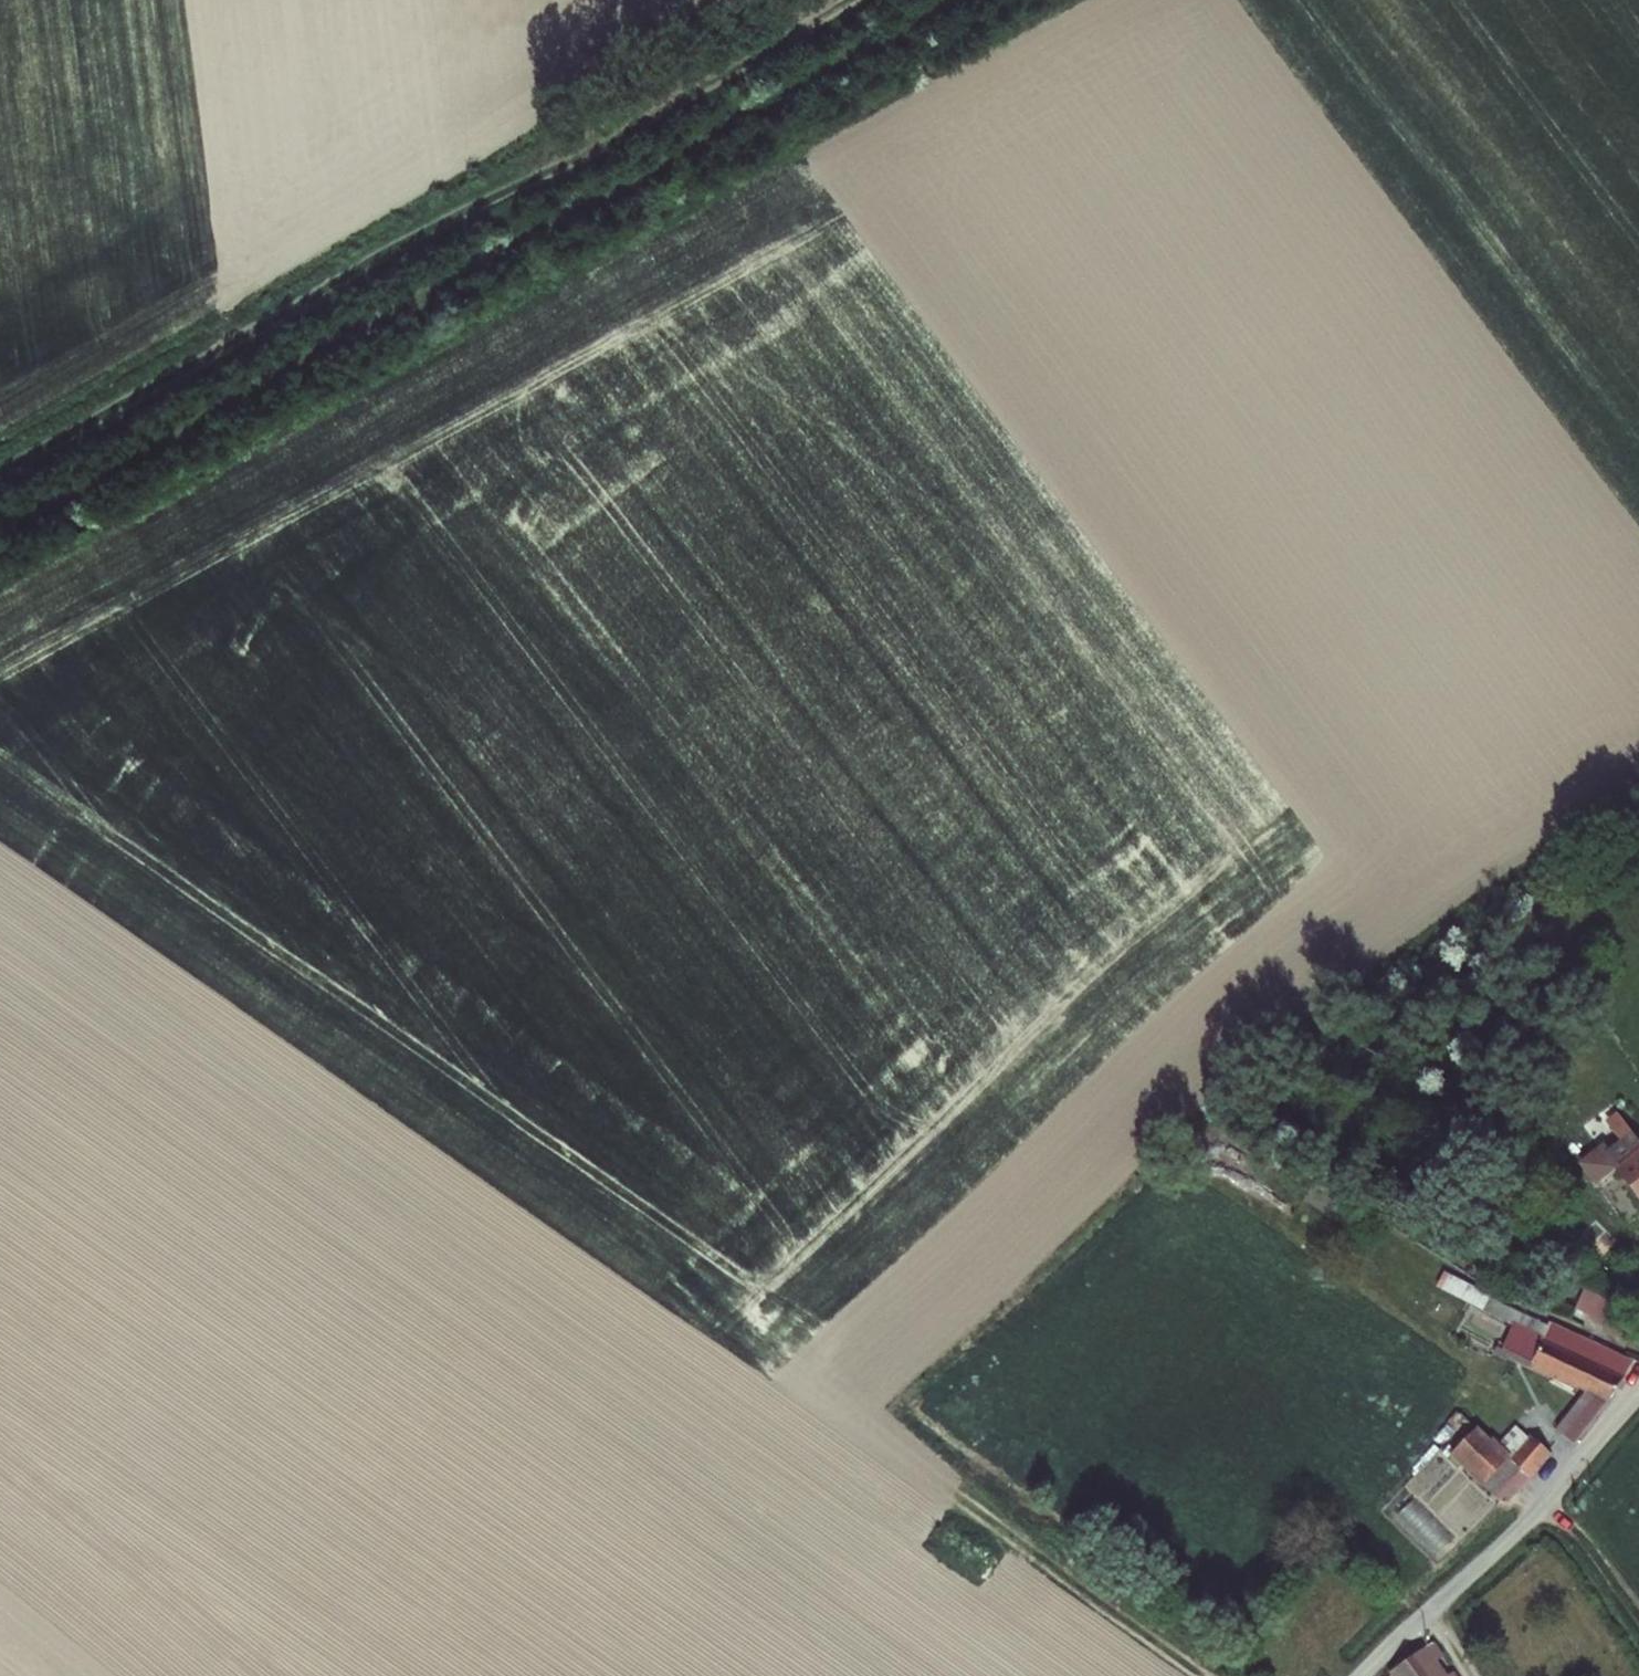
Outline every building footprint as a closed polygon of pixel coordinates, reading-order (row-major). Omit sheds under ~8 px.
[(1638,1186),(1638,1125),(1619,1098),(1607,1108),(1617,1120),(1600,1133),(1596,1127),(1582,1138),(1581,1149),(1588,1159),(1595,1160),(1611,1148),(1638,1186)] [(1607,1323),(1618,1298),(1585,1284),(1574,1308),(1607,1323)] [(1562,1411),(1575,1424),(1616,1378),(1627,1358),(1596,1343),(1601,1333),(1563,1317),(1560,1325),(1548,1321),(1550,1316),(1517,1301),(1501,1333),(1512,1339),(1515,1334),(1586,1364),(1582,1371),(1593,1374),(1562,1411)] [(1435,1415),(1493,1472),(1519,1447),(1513,1440),(1461,1388),(1435,1415)] [(1519,1447),(1533,1459),(1557,1432),(1538,1413),(1513,1440),(1519,1447)] [(1417,1675),(1468,1675),(1432,1624),(1381,1667),(1382,1675),(1387,1675),(1407,1661),(1417,1675)]
